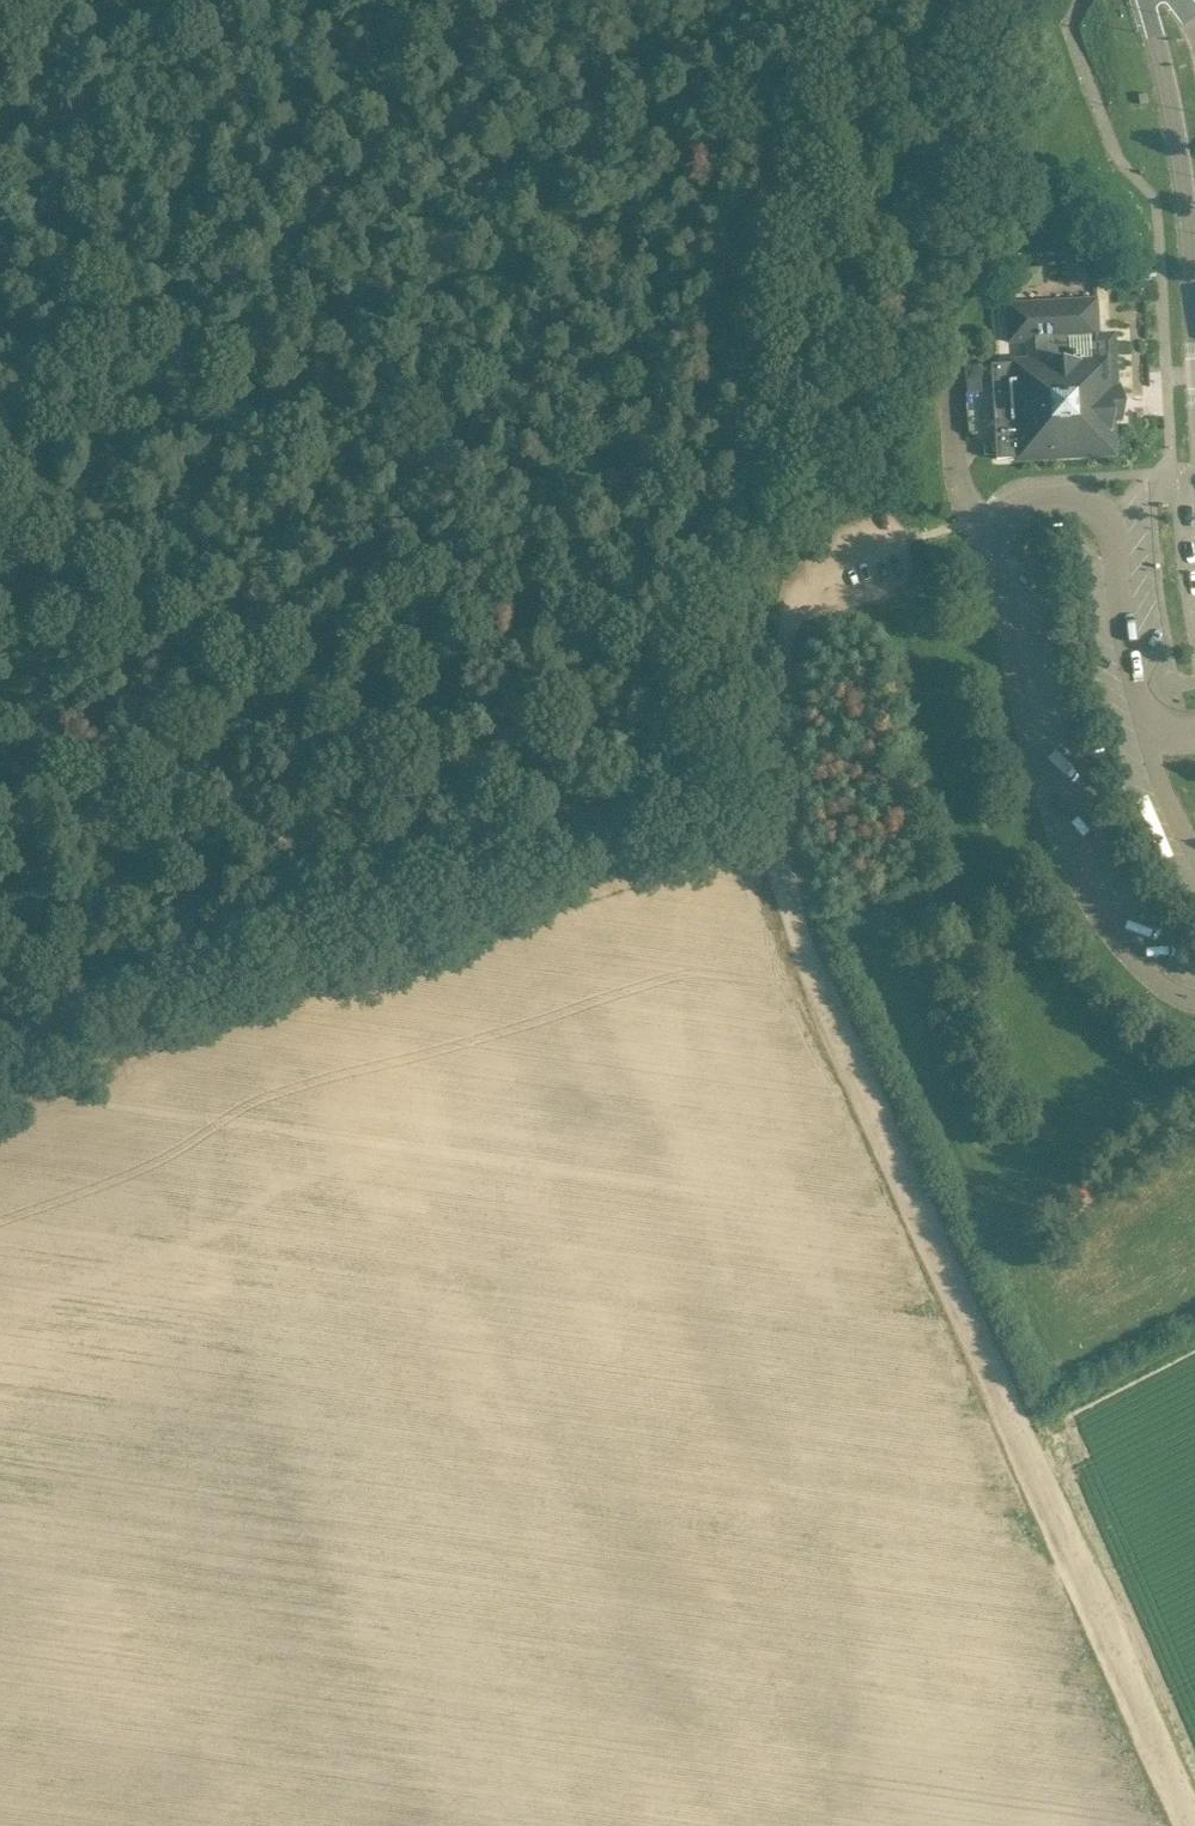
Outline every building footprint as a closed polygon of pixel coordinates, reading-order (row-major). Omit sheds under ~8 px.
[(991,365),(996,453),(996,460),(1013,459),(1014,464),(1118,458),(1117,423),(1122,422),(1121,385),(1119,385),(1116,333),(1100,334),(1098,298),(1005,303),(1007,346),(1025,345),(1025,359),(1009,359),(1009,364),(991,365)] [(967,394),(982,393),(980,367),(965,368),(967,394)]
